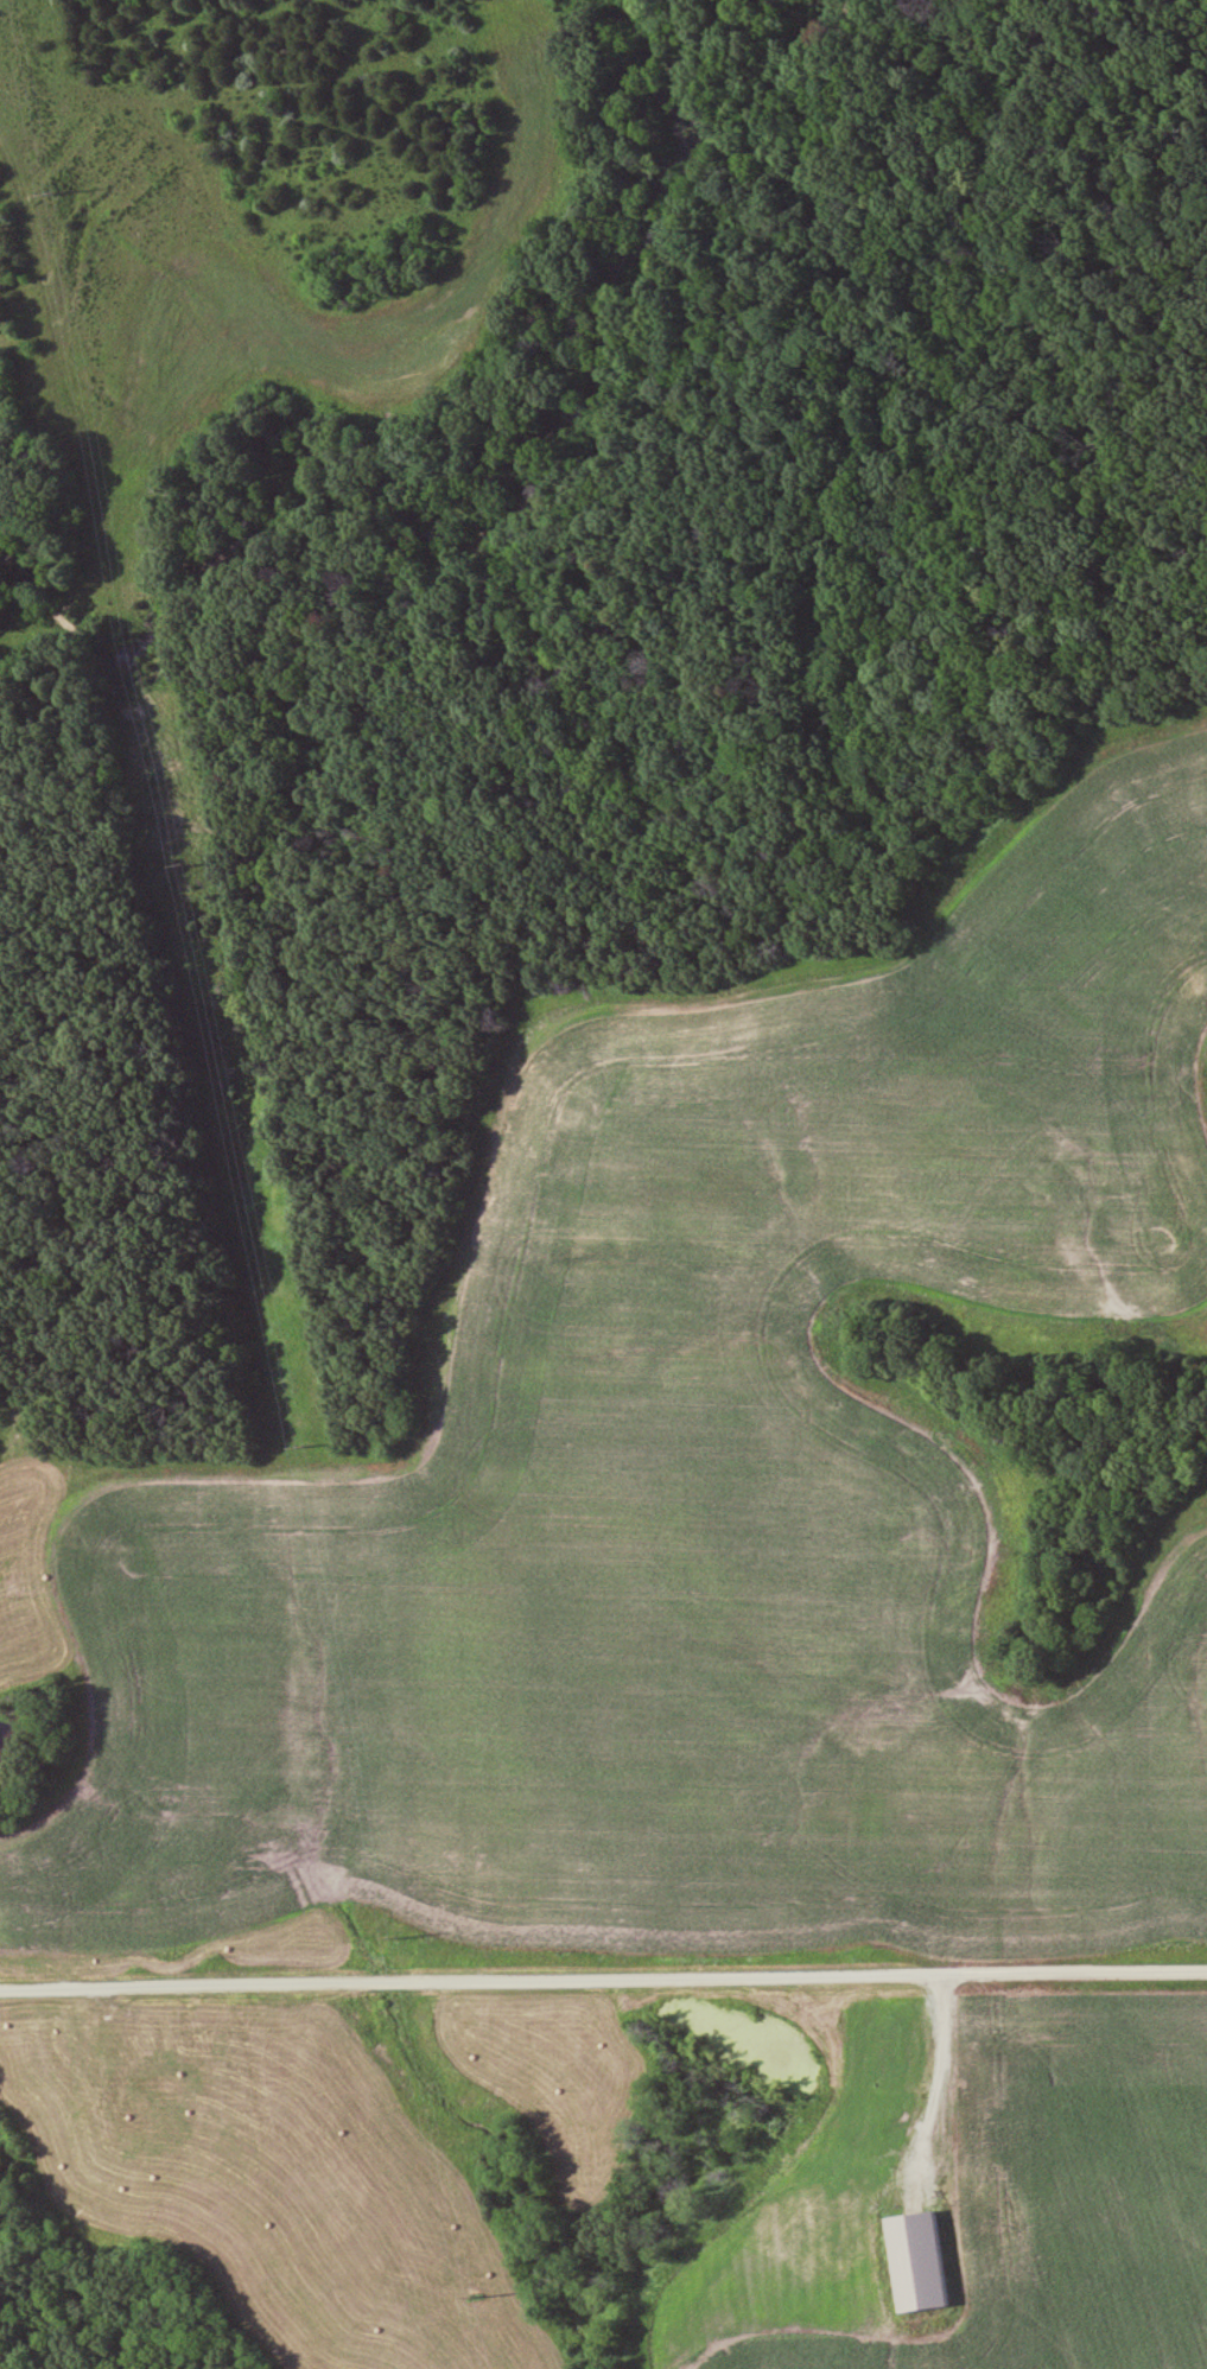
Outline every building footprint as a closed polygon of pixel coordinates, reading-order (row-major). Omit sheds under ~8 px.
[(848,2252),(848,2262),(874,2262),(874,2252),(848,2252)]
